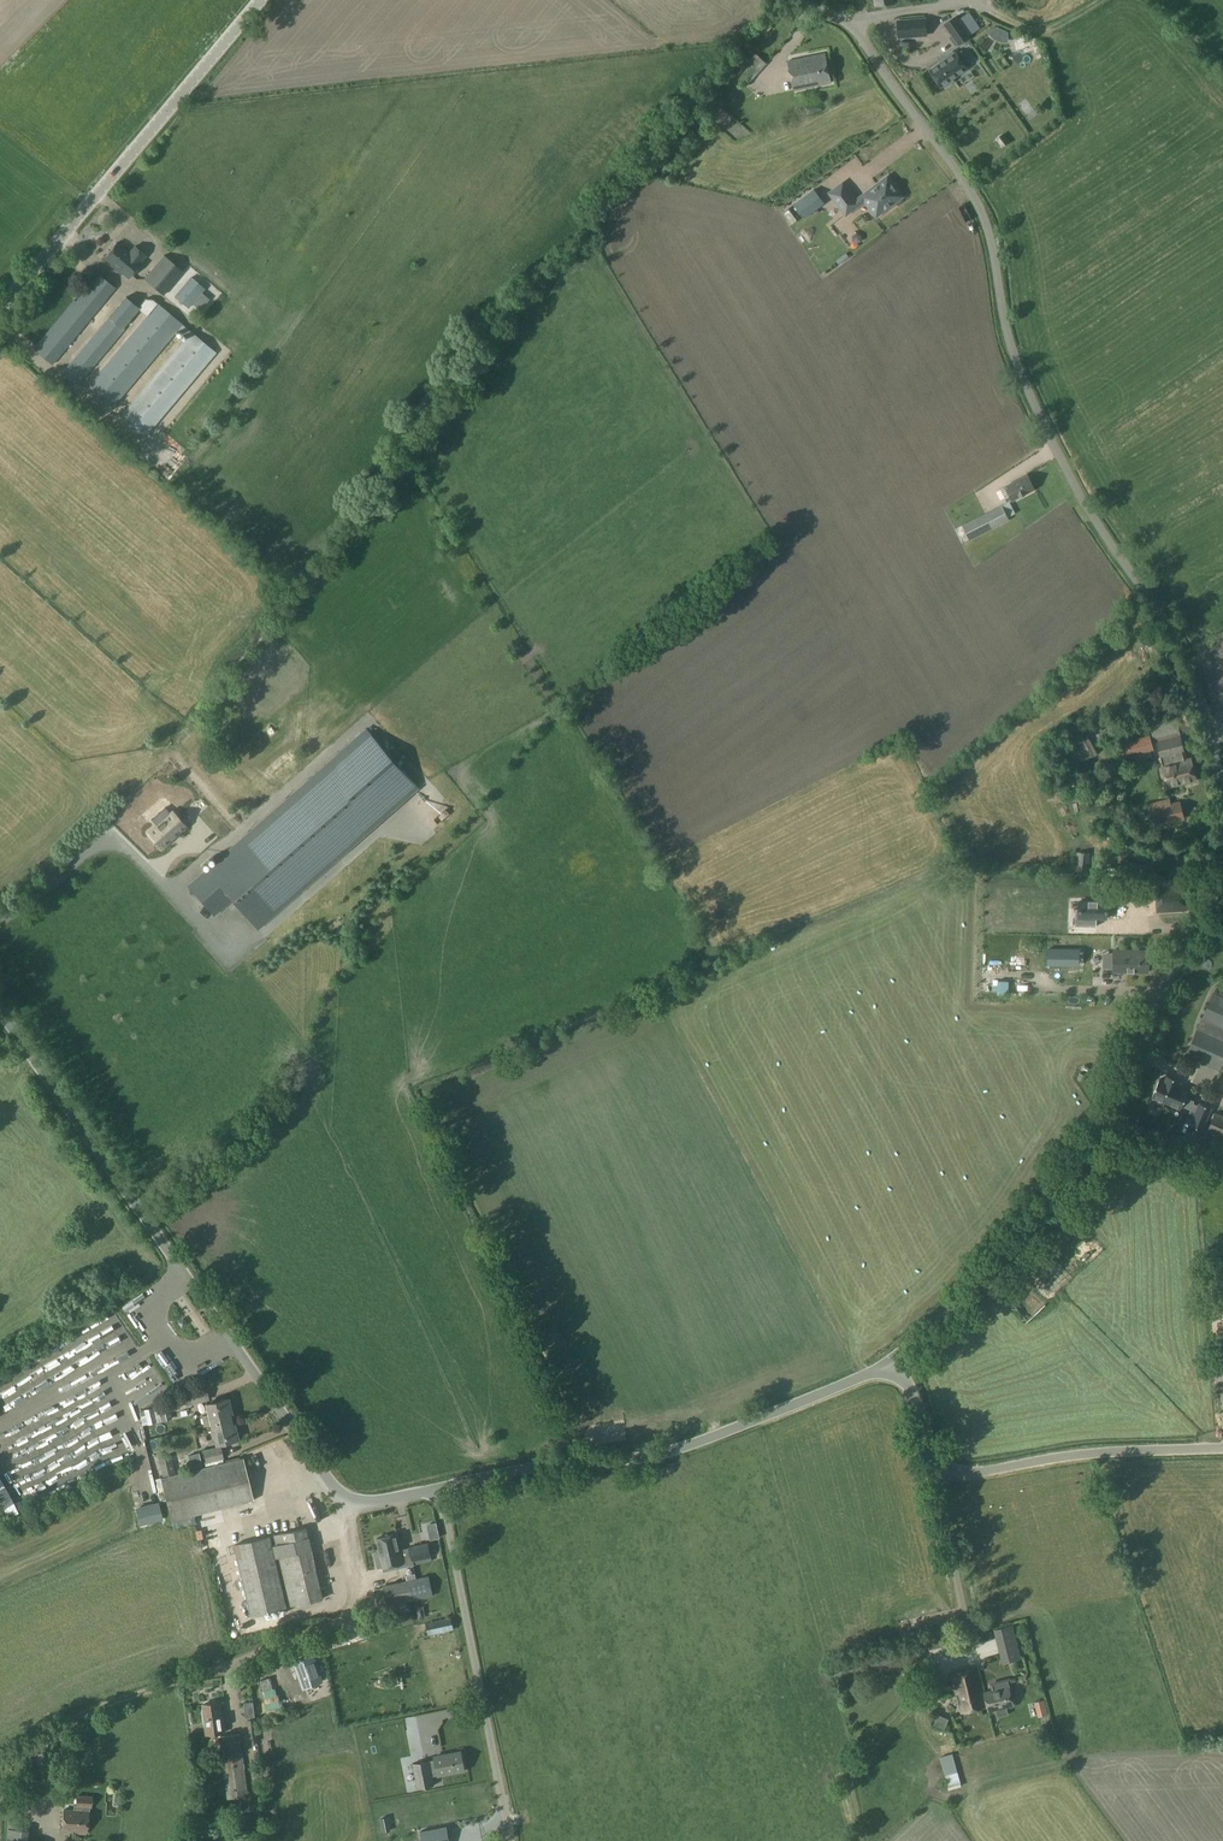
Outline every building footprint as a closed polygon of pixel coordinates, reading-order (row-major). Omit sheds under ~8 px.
[(944,24),(958,45),(970,36),(955,16),(944,24)] [(897,21),(899,37),(926,35),(925,18),(897,21)] [(930,70),(941,86),(944,84),(945,87),(954,81),(952,79),(966,68),(964,66),(969,63),(963,53),(958,57),(955,53),(954,54),(952,51),(944,57),(945,59),(930,70)] [(831,82),(825,53),(787,61),(793,90),(831,82)] [(745,86),(766,63),(756,54),(735,77),(745,86)] [(892,204),(893,202),(901,196),(887,177),(872,188),(871,187),(855,199),(842,182),(829,192),(845,214),(865,200),(877,216),(892,204)] [(804,219),(824,203),(814,189),(793,205),(804,219)] [(112,263),(111,265),(122,274),(123,273),(129,278),(141,262),(140,262),(145,256),(134,247),(129,253),(117,243),(104,257),(112,263)] [(163,295),(183,271),(163,255),(143,279),(163,295)] [(31,352),(50,367),(116,288),(98,273),(75,301),(73,300),(31,352)] [(190,277),(174,296),(188,308),(204,289),(190,277)] [(144,299),(138,307),(125,296),(108,317),(107,317),(61,372),(78,385),(124,329),(123,328),(138,309),(146,316),(87,386),(112,407),(174,333),(184,342),(121,415),(147,436),(217,352),(182,324),(152,299),(149,303),(144,299)] [(1012,500),(1034,489),(1027,474),(1005,486),(1000,489),(1007,502),(1012,500)] [(1001,505),(960,525),(968,540),(1009,521),(1001,505)] [(364,625),(354,628),(358,639),(368,635),(364,625)] [(289,682),(299,674),(285,658),(275,666),(289,682)] [(1196,781),(1191,759),(1186,760),(1184,751),(1181,732),(1179,733),(1179,729),(1176,717),(1161,720),(1161,719),(1149,722),(1151,733),(1153,742),(1155,741),(1160,757),(1159,757),(1162,766),(1160,767),(1166,789),(1196,781)] [(367,729),(253,829),(215,862),(188,886),(213,915),(231,899),(257,928),(312,880),(317,876),(418,787),(383,747),(367,729)] [(1149,737),(1121,744),(1125,757),(1153,750),(1149,737)] [(196,759),(184,770),(189,776),(201,765),(196,759)] [(284,778),(294,769),(290,765),(280,774),(284,778)] [(1184,819),(1180,804),(1162,808),(1161,804),(1149,806),(1155,827),(1184,819)] [(157,826),(148,833),(161,848),(170,840),(170,841),(171,840),(170,839),(176,834),(176,835),(177,835),(176,834),(185,826),(173,812),(171,814),(165,807),(151,819),(157,826)] [(1155,888),(1157,913),(1187,911),(1185,886),(1155,888)] [(1064,912),(1064,934),(1091,934),(1091,925),(1104,925),(1104,902),(1092,902),(1092,901),(1081,901),(1081,902),(1070,902),(1069,911),(1064,912)] [(1077,948),(1050,948),(1050,959),(1078,960),(1077,948)] [(1114,971),(1148,972),(1149,951),(1114,951),(1114,971)] [(1214,993),(1187,1055),(1222,1071),(1222,997),(1214,993)] [(1077,1079),(1084,1082),(1086,1076),(1079,1073),(1077,1079)] [(1160,1079),(1152,1096),(1180,1108),(1182,1106),(1190,1109),(1189,1112),(1195,1115),(1191,1124),(1202,1129),(1211,1108),(1200,1103),(1199,1105),(1193,1103),(1194,1100),(1185,1097),(1188,1091),(1178,1087),(1180,1081),(1166,1075),(1164,1080),(1160,1079)] [(1207,1133),(1222,1140),(1222,1116),(1215,1112),(1207,1133)] [(123,1322),(136,1314),(133,1309),(120,1317),(123,1322)] [(182,1320),(178,1323),(181,1328),(186,1325),(182,1320)] [(1007,1329),(1009,1334),(1019,1330),(1016,1324),(1007,1329)] [(1214,1342),(1215,1381),(1222,1381),(1222,1342),(1214,1342)] [(0,1387),(0,1388),(13,1409),(17,1406),(4,1384),(0,1387)] [(211,1400),(208,1387),(188,1392),(192,1404),(211,1400)] [(177,1398),(168,1400),(170,1410),(179,1408),(177,1398)] [(211,1425),(230,1420),(229,1414),(231,1413),(228,1399),(206,1404),(209,1415),(202,1416),(204,1426),(211,1425)] [(156,1422),(152,1406),(142,1408),(146,1425),(156,1422)] [(234,1425),(232,1426),(230,1420),(211,1425),(216,1445),(237,1440),(234,1425)] [(205,1464),(223,1459),(220,1446),(202,1451),(205,1464)] [(192,1456),(194,1468),(203,1466),(200,1454),(192,1456)] [(159,1458),(163,1475),(176,1473),(171,1455),(159,1458)] [(243,1458),(160,1478),(170,1521),(254,1501),(243,1458)] [(246,1461),(249,1475),(256,1473),(253,1460),(246,1461)] [(148,1486),(149,1500),(160,1499),(159,1485),(148,1486)] [(430,1540),(438,1538),(440,1538),(437,1527),(436,1522),(435,1522),(427,1524),(430,1540)] [(324,1599),(307,1527),(233,1545),(249,1617),(324,1599)] [(397,1535),(377,1539),(380,1552),(380,1553),(395,1550),(395,1553),(394,1553),(396,1559),(410,1555),(412,1562),(432,1558),(429,1543),(409,1547),(409,1549),(401,1551),(397,1535)] [(380,1552),(374,1554),(378,1569),(393,1566),(394,1569),(412,1565),(412,1562),(410,1555),(396,1559),(394,1553),(395,1553),(395,1550),(380,1553),(380,1552)] [(428,1576),(383,1586),(387,1607),(434,1596),(428,1576)] [(451,1618),(426,1624),(428,1635),(454,1629),(451,1618)] [(998,1628),(1006,1661),(1021,1657),(1013,1625),(998,1628)] [(427,1637),(431,1655),(459,1648),(454,1630),(427,1637)] [(323,1682),(312,1655),(293,1663),(304,1690),(323,1682)] [(915,1683),(916,1685),(926,1680),(919,1664),(909,1669),(915,1683)] [(961,1713),(986,1707),(976,1668),(952,1674),(961,1713)] [(915,1683),(909,1670),(902,1674),(908,1687),(915,1683)] [(1006,1708),(1014,1706),(1009,1686),(1010,1686),(1009,1679),(998,1681),(999,1683),(992,1685),(993,1689),(984,1691),(989,1712),(996,1711),(997,1717),(1008,1715),(1006,1708)] [(206,1726),(205,1726),(206,1735),(226,1732),(224,1717),(222,1717),(220,1702),(203,1705),(206,1726)] [(258,1743),(256,1728),(249,1729),(251,1744),(258,1743)] [(219,1736),(227,1800),(249,1797),(240,1733),(219,1736)] [(429,1761),(412,1764),(417,1789),(434,1786),(432,1776),(438,1775),(438,1776),(466,1770),(461,1749),(434,1755),(435,1760),(429,1761)] [(939,1757),(948,1790),(961,1786),(952,1754),(939,1757)] [(87,1810),(89,1811),(90,1799),(76,1798),(76,1806),(74,1806),(74,1810),(64,1809),(62,1830),(76,1831),(76,1833),(86,1834),(87,1810)] [(27,1822),(9,1821),(8,1840),(26,1840),(27,1822)]
